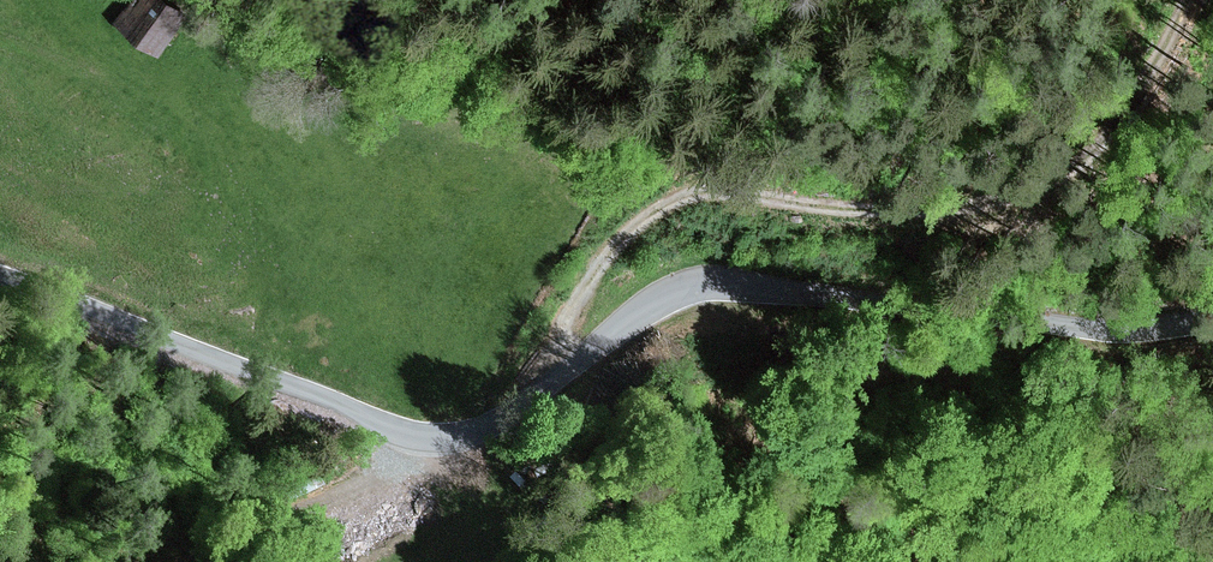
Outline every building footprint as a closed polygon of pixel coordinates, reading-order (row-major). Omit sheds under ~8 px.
[(167,0),(135,0),(121,22),(164,48),(187,12),(167,0)]
